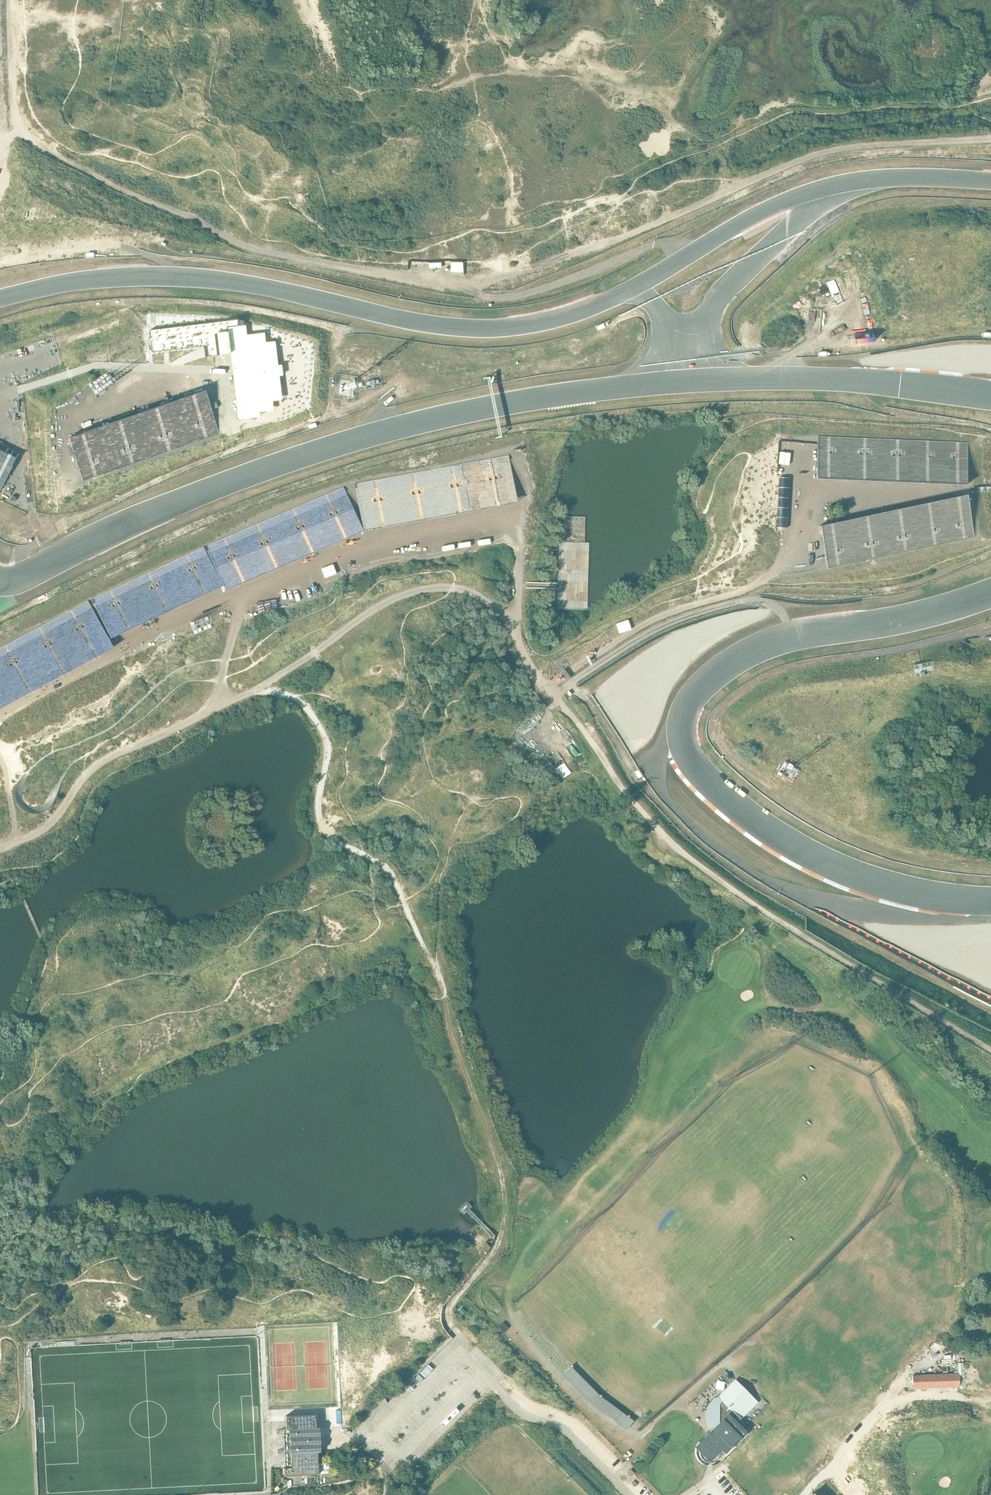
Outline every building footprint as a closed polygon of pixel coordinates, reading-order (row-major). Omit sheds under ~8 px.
[(147,324),(143,324),(145,347),(201,341),(203,356),(230,352),(238,418),(261,415),(260,410),(274,409),(273,400),(283,399),(280,375),(283,375),(282,363),(278,364),(275,340),(266,341),(265,332),(248,334),(247,324),(238,325),(237,314),(147,324)] [(102,378),(45,405),(50,416),(47,417),(50,424),(131,386),(126,375),(112,381),(110,378),(104,381),(102,378)] [(383,377),(363,379),(363,387),(384,385),(383,377)] [(207,390),(69,432),(83,476),(134,460),(132,452),(131,453),(129,448),(120,451),(115,435),(112,436),(110,429),(123,425),(121,419),(154,409),(157,419),(161,418),(160,412),(166,410),(170,422),(171,422),(174,433),(171,434),(174,441),(164,444),(165,446),(219,430),(207,390)] [(26,490),(59,488),(57,455),(71,454),(72,476),(78,475),(75,439),(63,440),(63,434),(35,435),(37,461),(41,461),(42,482),(25,483),(26,490)] [(18,449),(0,441),(0,458),(2,459),(0,462),(0,470),(1,471),(0,474),(0,477),(1,478),(0,481),(3,482),(18,449)] [(787,458),(786,447),(779,447),(779,458),(787,458)] [(780,481),(781,533),(791,533),(790,480),(780,481)] [(198,618),(203,629),(230,616),(225,605),(198,618)] [(197,619),(176,624),(176,626),(147,633),(149,642),(200,630),(197,619)] [(342,641),(326,653),(333,661),(348,649),(342,641)] [(554,768),(561,778),(571,772),(564,762),(554,768)] [(676,1177),(687,1166),(680,1159),(669,1171),(676,1177)] [(666,1209),(657,1216),(663,1223),(670,1230),(678,1222),(666,1209)] [(653,1232),(661,1224),(655,1217),(647,1225),(653,1232)] [(682,1245),(692,1240),(682,1223),(673,1229),(682,1245)] [(643,1274),(649,1280),(657,1271),(651,1265),(643,1274)] [(617,1282),(610,1291),(616,1297),(624,1288),(617,1282)] [(623,1305),(632,1297),(625,1290),(617,1299),(623,1305)] [(764,1329),(770,1337),(778,1332),(773,1324),(764,1329)] [(702,1370),(711,1361),(704,1353),(695,1362),(702,1370)] [(632,1423),(571,1363),(563,1372),(615,1423),(605,1433),(611,1439),(623,1426),(626,1429),(632,1423)] [(695,1363),(685,1370),(692,1378),(701,1371),(695,1363)] [(495,1364),(492,1367),(500,1375),(503,1372),(495,1364)] [(911,1375),(912,1388),(918,1388),(918,1392),(928,1392),(928,1388),(942,1388),(943,1392),(954,1391),(954,1387),(958,1387),(958,1374),(911,1375)] [(723,1419),(697,1447),(710,1459),(722,1447),(726,1451),(746,1431),(739,1425),(740,1424),(737,1421),(740,1418),(736,1414),(741,1408),(746,1413),(757,1402),(735,1381),(719,1397),(722,1400),(717,1405),(727,1414),(726,1415),(725,1414),(721,1417),(723,1419)] [(572,1397),(575,1394),(579,1390),(575,1386),(567,1393),(572,1397)] [(317,1449),(320,1449),(319,1435),(316,1435),(315,1414),(285,1416),(288,1467),(283,1468),(283,1471),(283,1473),(284,1474),(285,1475),(286,1475),(288,1476),(318,1474),(317,1449)]
